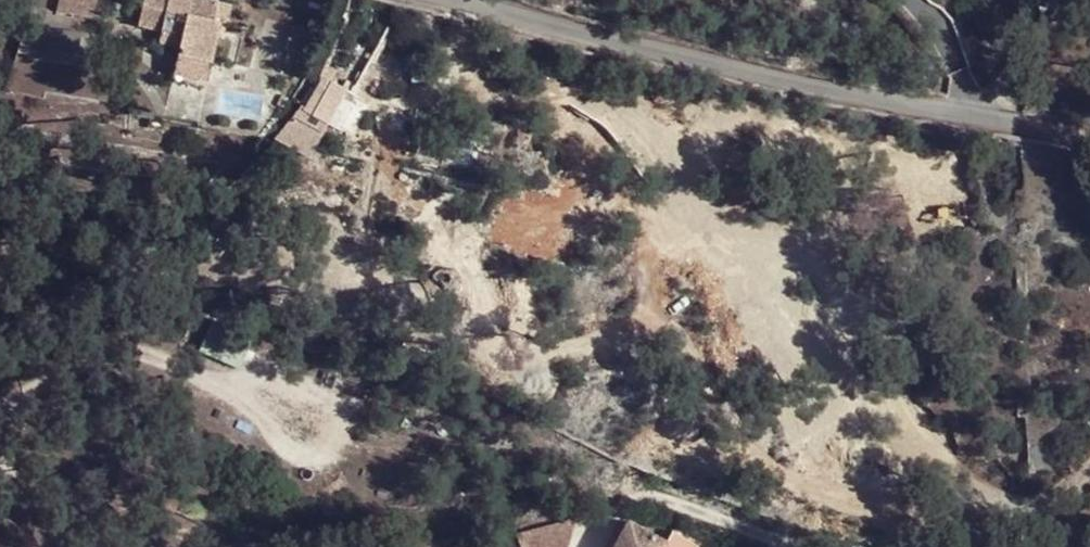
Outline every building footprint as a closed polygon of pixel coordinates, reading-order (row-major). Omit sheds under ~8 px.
[(95,14),(95,0),(56,0),(56,12),(95,14)] [(166,50),(200,60),(211,14),(203,12),(206,0),(133,0),(129,13),(150,18),(172,23),(169,37),(166,50)] [(211,14),(220,17),(222,0),(206,0),(203,12),(211,14)] [(147,31),(169,37),(172,23),(150,18),(147,31)] [(77,64),(80,31),(38,27),(35,60),(77,64)] [(200,60),(166,50),(163,62),(198,69),(200,60)] [(343,112),(317,90),(302,109),(325,131),(343,112)] [(570,529),(530,522),(526,546),(567,546),(570,529)] [(682,540),(639,522),(626,546),(678,546),(682,540)]
